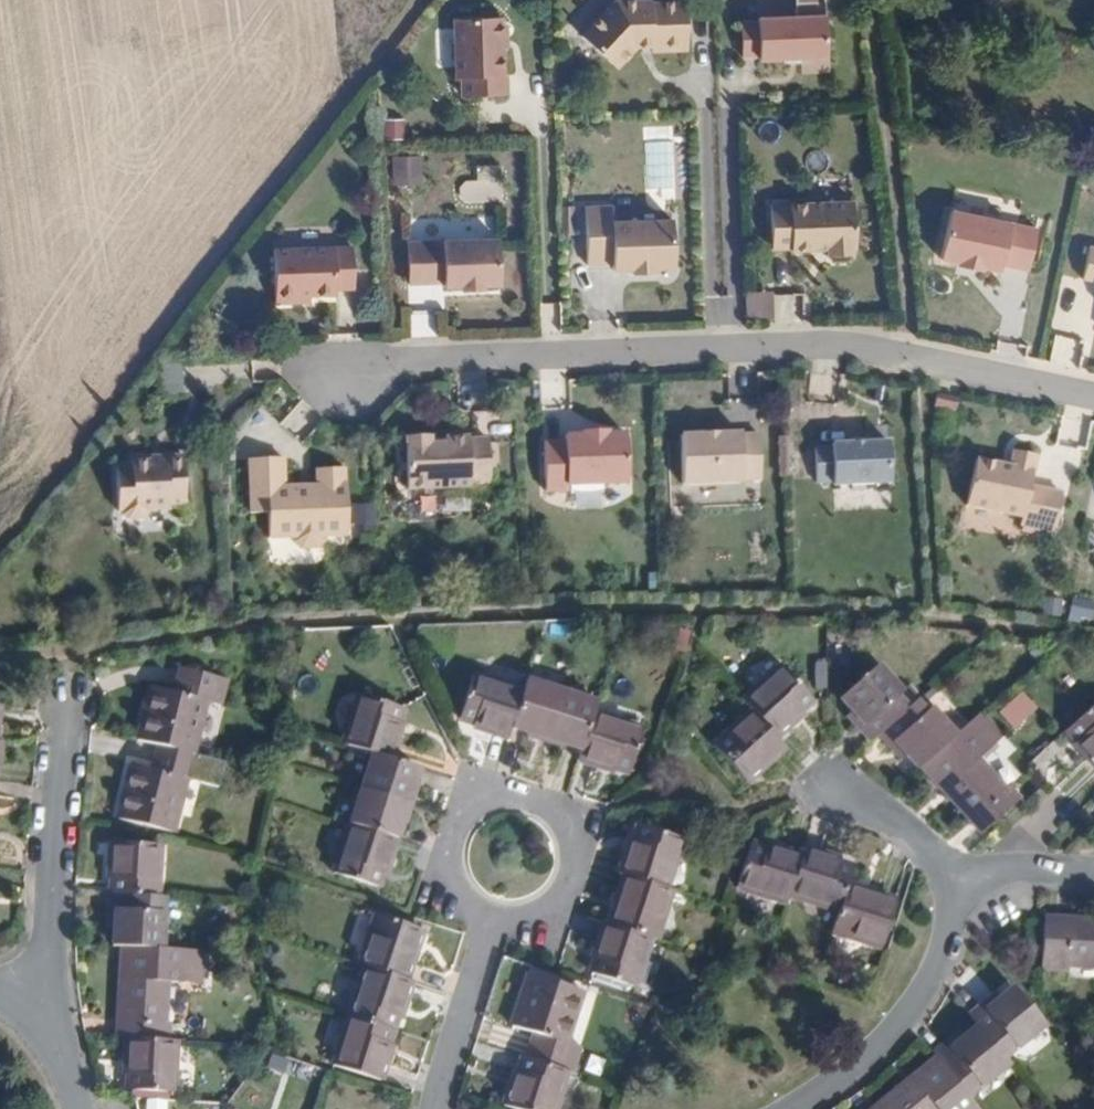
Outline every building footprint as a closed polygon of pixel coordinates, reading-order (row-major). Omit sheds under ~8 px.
[(615,3),(583,36),(616,69),(640,45),(651,45),(652,53),(687,53),(685,3),(650,4),(650,1),(615,3)] [(502,19),(456,20),(457,80),(462,80),(463,98),(507,97),(507,76),(505,76),(505,41),(509,37),(510,26),(503,21),(502,19)] [(827,19),(759,20),(760,58),(776,58),(776,63),(828,59),(827,19)] [(381,118),(382,137),(402,136),(401,117),(381,118)] [(391,178),(417,179),(418,155),(391,154),(391,178)] [(853,203),(771,206),(772,251),(815,251),(815,248),(828,247),(828,257),(834,263),(848,261),(853,256),(853,247),(856,246),(853,203)] [(611,206),(583,207),(584,265),(611,264),(611,271),(631,270),(631,273),(654,273),(654,268),(673,268),(672,220),(612,222),(611,206)] [(1030,235),(944,213),(931,261),(949,266),(949,268),(972,275),(974,272),(991,278),(993,270),(1019,277),(1030,235)] [(499,241),(407,246),(409,285),(443,286),(443,292),(460,291),(460,294),(484,293),(484,289),(502,288),(499,241)] [(1087,249),(1080,279),(1093,282),(1093,250),(1087,249)] [(298,301),(312,300),(338,299),(338,294),(356,292),(354,250),(275,253),(276,307),(298,308),(298,301)] [(742,290),(743,318),(770,317),(770,289),(742,290)] [(568,442),(546,444),(549,494),(571,492),(571,485),(630,479),(624,430),(606,432),(606,429),(585,431),(585,435),(567,437),(568,442)] [(740,435),(679,439),(681,486),(743,484),(742,481),(761,481),(759,436),(740,438),(740,435)] [(432,450),(432,444),(432,440),(408,442),(409,494),(472,492),(472,490),(492,489),(490,442),(471,444),(471,440),(448,442),(447,448),(432,450)] [(865,443),(848,444),(829,444),(828,448),(812,449),(814,483),(831,482),(831,486),(890,483),(886,441),(865,443)] [(1023,524),(1026,524),(1056,531),(1065,493),(1032,485),(1039,455),(1017,450),(1013,465),(979,458),(969,504),(1024,517),(1023,524)] [(132,467),(118,467),(118,511),(122,511),(127,519),(143,518),(149,514),(147,510),(170,511),(171,507),(187,506),(188,458),(167,458),(167,461),(132,461),(132,467)] [(289,462),(254,463),(255,517),(273,517),(274,542),(299,542),(299,545),(304,553),(321,553),(329,544),(328,540),(351,539),(349,472),(321,473),(322,489),(290,490),(289,462)] [(368,502),(356,504),(361,529),(374,526),(368,502)] [(1042,528),(1026,524),(1024,530),(1040,534),(1042,528)] [(1066,617),(1089,620),(1091,600),(1069,597),(1066,617)] [(741,701),(750,711),(775,738),(802,714),(800,711),(810,702),(779,666),(741,701)] [(839,697),(861,725),(859,727),(870,740),(879,732),(909,705),(875,666),(839,697)] [(149,687),(135,740),(156,745),(191,754),(205,701),(217,704),(224,679),(177,667),(170,692),(149,687)] [(472,673),(458,717),(472,723),(471,727),(505,738),(509,727),(521,690),(472,673)] [(521,690),(509,727),(543,740),(558,691),(525,680),(521,690)] [(1016,689),(993,714),(1011,731),(1034,706),(1016,689)] [(558,691),(543,740),(578,751),(590,714),(594,702),(558,691)] [(357,694),(341,743),(370,752),(388,758),(400,723),(396,721),(400,708),(357,694)] [(909,705),(879,732),(889,745),(893,743),(915,770),(921,765),(953,736),(919,696),(909,705)] [(1078,739),(1074,742),(1093,767),(1093,704),(1069,726),(1078,739)] [(712,746),(744,781),(783,747),(775,738),(750,711),(712,746)] [(921,765),(943,791),(939,794),(975,838),(1018,801),(1006,787),(1001,791),(977,761),(1002,739),(980,713),(953,736),(921,765)] [(578,751),(575,763),(609,772),(611,769),(625,773),(639,729),(590,714),(578,751)] [(1030,759),(1054,785),(1076,765),(1052,739),(1030,759)] [(191,754),(156,745),(149,770),(128,765),(115,817),(169,832),(184,779),(216,787),(223,762),(191,754)] [(370,752),(359,788),(406,803),(418,767),(388,758),(370,752)] [(359,788),(347,824),(395,839),(406,803),(359,788)] [(347,824),(330,873),(374,887),(379,872),(383,874),(395,839),(347,824)] [(627,837),(615,875),(620,877),(663,889),(679,840),(636,826),(632,839),(627,837)] [(109,841),(106,876),(110,878),(109,893),(156,896),(157,843),(109,841)] [(747,844),(733,889),(783,904),(786,897),(799,855),(763,844),(762,849),(747,844)] [(799,855),(786,897),(835,911),(843,885),(848,868),(836,863),(837,858),(801,847),(799,855)] [(620,877),(605,924),(648,937),(653,939),(668,891),(663,889),(620,877)] [(835,911),(828,933),(877,948),(893,901),(843,885),(835,911)] [(112,908),(111,946),(125,946),(161,949),(163,896),(156,896),(109,893),(108,893),(108,908),(112,908)] [(372,916),(355,966),(361,968),(403,981),(420,932),(372,916)] [(1040,974),(1065,974),(1065,971),(1093,972),(1093,922),(1041,921),(1040,974)] [(600,923),(589,956),(594,958),(589,973),(631,987),(648,937),(605,924),(600,923)] [(118,978),(117,1037),(126,1038),(169,1040),(170,1023),(166,1022),(168,981),(205,983),(207,952),(161,949),(125,946),(123,977),(118,978)] [(361,968),(345,1017),(388,1031),(394,1015),(399,1017),(410,983),(403,981),(361,968)] [(532,1029),(524,1059),(565,1071),(572,1074),(581,1046),(568,1042),(583,993),(528,974),(513,1022),(532,1029)] [(964,1019),(973,1030),(997,1059),(1040,1026),(1009,988),(981,1009),(980,1006),(964,1019)] [(345,1017),(328,1067),(378,1082),(389,1048),(383,1046),(388,1031),(345,1017)] [(944,1047),(930,1058),(933,1063),(964,1101),(1005,1069),(997,1059),(973,1030),(947,1051),(944,1047)] [(126,1038),(125,1074),(127,1074),(128,1076),(128,1090),(174,1093),(177,1041),(169,1040),(126,1038)] [(502,1107),(510,1108),(554,1108),(565,1071),(524,1059),(521,1058),(516,1073),(513,1072),(502,1107)] [(866,1108),(971,1108),(964,1101),(933,1063),(909,1082),(905,1078),(866,1108)]
